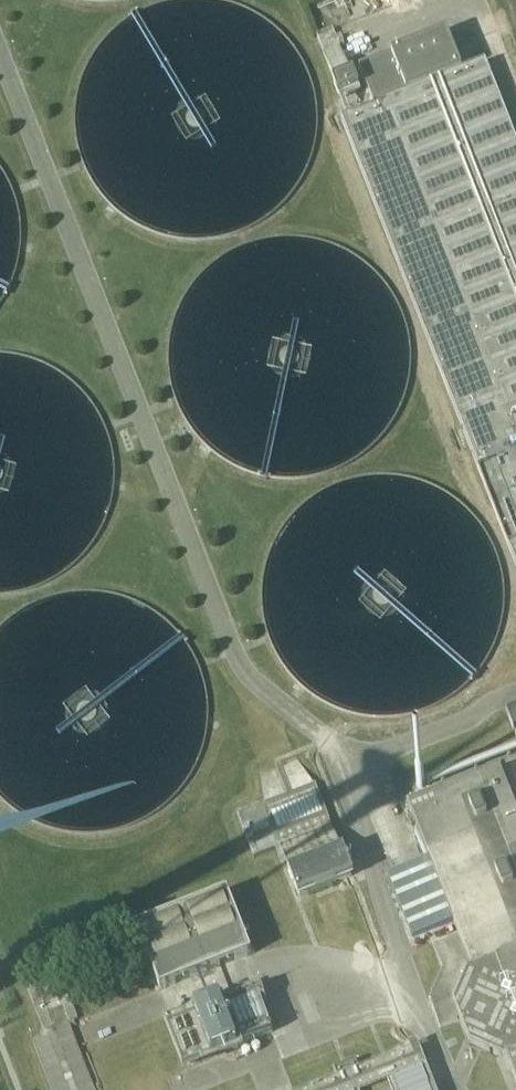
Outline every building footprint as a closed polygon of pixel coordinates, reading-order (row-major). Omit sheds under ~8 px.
[(373,106),(342,118),(515,563),(515,140),(486,62),(462,71),(447,33),(392,55),(392,57),(359,70),(373,106)] [(339,99),(361,90),(355,76),(334,84),(339,99)] [(506,712),(515,738),(515,708),(506,712)] [(406,802),(471,968),(466,970),(453,1001),(469,1043),(501,1057),(506,1055),(515,1082),(515,759),(406,802)] [(341,852),(315,785),(238,815),(255,858),(280,848),(299,897),(351,877),(341,852)] [(228,894),(137,930),(161,990),(252,954),(228,894)] [(32,1039),(52,1089),(95,1089),(69,1023),(78,1019),(59,971),(24,984),(44,1034),(32,1039)] [(273,1035),(258,997),(227,1009),(222,997),(195,1008),(198,1016),(167,1028),(184,1070),(203,1062),(204,1065),(245,1050),(244,1046),(273,1035)] [(416,1049),(359,1071),(354,1061),(333,1069),(337,1080),(311,1089),(432,1089),(416,1049)]
